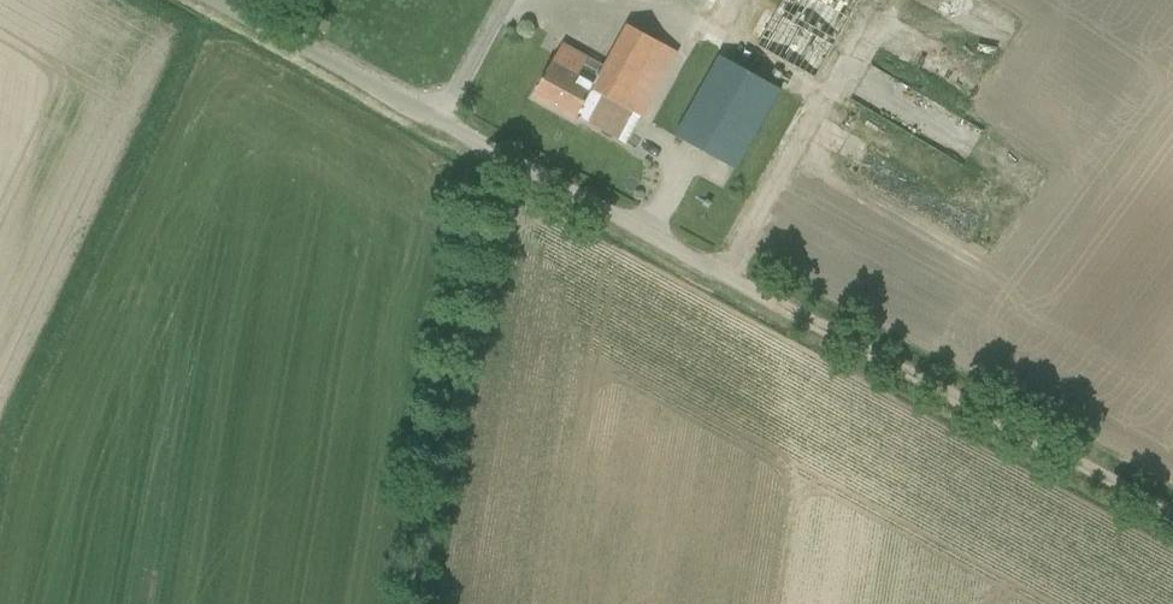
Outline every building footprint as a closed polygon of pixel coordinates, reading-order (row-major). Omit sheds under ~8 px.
[(859,0),(780,0),(757,43),(817,76),(859,0)] [(604,66),(563,44),(533,97),(575,121),(578,116),(588,122),(586,126),(611,139),(628,109),(641,117),(677,52),(628,24),(604,66)] [(697,44),(665,102),(653,123),(757,181),(801,103),(697,44)]
